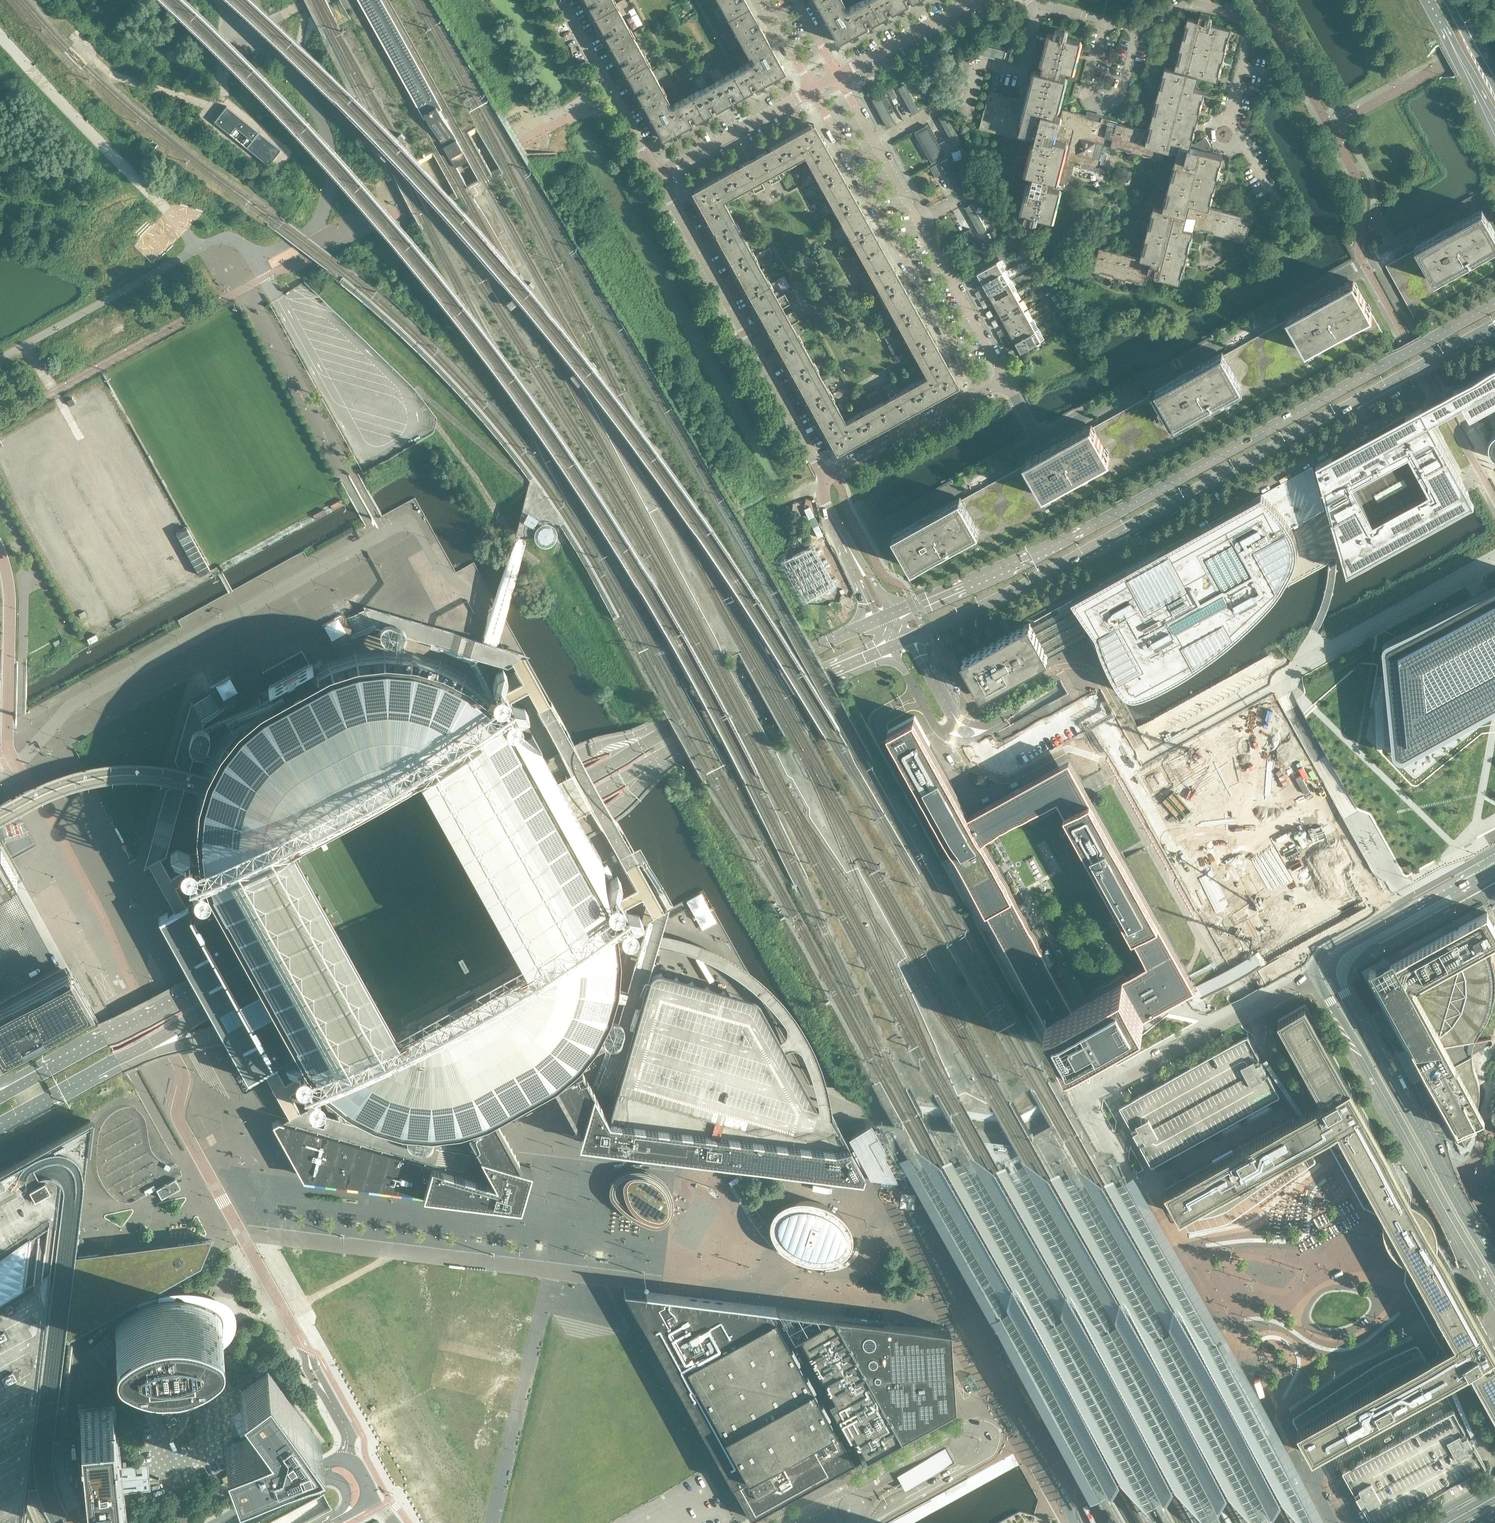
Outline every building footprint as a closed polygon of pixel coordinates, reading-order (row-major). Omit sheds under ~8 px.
[(586,2),(588,1),(591,4),(588,6),(594,16),(615,4),(613,0),(585,0),(586,2)] [(745,0),(717,0),(727,17),(748,5),(745,0)] [(847,8),(846,9),(843,8),(841,4),(843,3),(842,0),(825,0),(816,5),(822,15),(825,21),(837,42),(858,30),(847,8)] [(867,0),(862,0),(847,8),(858,30),(877,19),(867,0)] [(877,19),(912,0),(867,0),(877,19)] [(631,32),(626,24),(615,4),(594,16),(602,30),(604,29),(606,33),(604,34),(610,44),(631,32)] [(764,34),(758,24),(756,25),(754,21),(756,20),(748,5),(727,17),(742,45),(764,34)] [(1052,220),(1060,189),(1060,187),(1067,188),(1072,168),(1073,169),(1075,161),(1098,167),(1104,144),(1117,148),(1118,145),(1132,149),(1132,151),(1143,154),(1144,152),(1157,155),(1156,158),(1163,159),(1165,149),(1177,153),(1175,164),(1177,164),(1174,178),(1171,177),(1168,189),(1171,190),(1167,203),(1165,202),(1163,209),(1154,206),(1152,213),(1155,214),(1151,227),(1148,226),(1145,238),(1148,239),(1145,252),(1142,252),(1140,257),(1100,247),(1093,271),(1100,272),(1101,270),(1114,273),(1113,276),(1126,279),(1126,276),(1140,280),(1139,282),(1146,284),(1149,270),(1161,273),(1160,277),(1180,282),(1182,275),(1179,275),(1182,262),(1185,262),(1188,250),(1186,249),(1189,236),(1192,237),(1193,230),(1193,228),(1200,229),(1200,227),(1214,230),(1213,233),(1225,236),(1226,233),(1239,237),(1239,239),(1245,241),(1251,217),(1210,206),(1211,201),(1208,200),(1212,187),(1214,188),(1218,175),(1215,174),(1218,161),(1221,162),(1223,155),(1205,151),(1206,145),(1202,139),(1195,143),(1192,142),(1193,136),(1190,135),(1194,122),(1197,123),(1200,110),(1197,110),(1200,96),(1203,97),(1205,90),(1195,88),(1199,76),(1218,81),(1219,74),(1217,73),(1220,60),(1223,61),(1226,48),(1223,48),(1227,34),(1229,35),(1231,28),(1208,22),(1209,17),(1200,15),(1198,20),(1188,17),(1186,24),(1189,25),(1185,38),(1183,37),(1179,50),(1182,50),(1179,64),(1176,63),(1174,69),(1165,66),(1163,73),(1166,74),(1163,87),(1160,86),(1157,99),(1159,99),(1156,113),(1153,112),(1150,124),(1153,125),(1151,131),(1149,131),(1118,123),(1118,121),(1096,115),(1087,113),(1086,115),(1063,109),(1061,116),(1056,115),(1066,77),(1061,76),(1063,69),(1073,72),(1081,40),(1064,36),(1065,31),(1056,28),(1054,34),(1050,33),(1042,64),(1044,64),(1042,71),(1035,70),(1027,100),(989,91),(980,128),(1034,142),(1026,173),(1033,175),(1031,182),(1029,181),(1021,213),(1026,214),(1024,219),(1034,222),(1035,216),(1052,220)] [(647,61),(636,41),(631,32),(610,44),(618,59),(620,58),(622,62),(620,63),(626,73),(647,61)] [(784,71),(773,50),(764,34),(742,45),(748,55),(750,54),(752,58),(751,61),(763,83),(784,71)] [(1002,60),(1005,51),(976,43),(974,53),(1002,60)] [(1017,62),(1021,46),(1013,43),(1009,60),(1017,62)] [(814,55),(810,48),(804,51),(808,58),(814,55)] [(663,90),(652,70),(647,61),(626,73),(634,88),(636,86),(638,90),(636,91),(641,101),(663,90)] [(763,83),(751,61),(732,72),(744,93),(763,83)] [(744,93),(732,72),(722,78),(720,75),(722,74),(718,67),(717,67),(709,72),(715,81),(708,85),(703,75),(693,80),(697,87),(699,86),(701,89),(690,95),(702,116),(744,93)] [(904,83),(897,87),(912,114),(919,110),(904,83)] [(897,96),(892,87),(887,90),(892,99),(897,96)] [(683,127),(671,105),(668,105),(666,101),(668,100),(663,90),(641,101),(662,138),(683,127)] [(882,98),(880,94),(871,99),(886,127),(895,122),(886,106),(890,104),(886,96),(882,98)] [(702,116),(690,95),(671,105),(683,127),(702,116)] [(281,149),(226,105),(214,121),(268,165),(281,149)] [(945,113),(938,117),(953,143),(959,139),(945,113)] [(826,146),(821,137),(813,123),(810,125),(809,126),(778,143),(790,163),(804,156),(805,158),(826,146)] [(945,155),(927,124),(914,131),(931,162),(945,155)] [(950,150),(945,141),(939,144),(944,153),(950,150)] [(777,171),(790,163),(778,143),(726,172),(737,192),(750,185),(755,193),(765,187),(760,180),(767,176),(771,184),(781,178),(777,171)] [(839,170),(834,160),(826,146),(805,158),(819,182),(839,170)] [(948,157),(940,161),(954,187),(962,183),(948,157)] [(940,174),(935,165),(930,168),(935,177),(940,174)] [(855,199),(850,189),(839,170),(819,182),(834,210),(855,199)] [(723,200),(737,192),(726,172),(695,189),(694,189),(691,191),(704,214),(725,203),(723,200)] [(871,227),(865,217),(855,199),(834,210),(850,239),(871,227)] [(738,227),(728,209),(725,203),(704,214),(711,228),(717,238),(738,227)] [(972,203),(965,207),(980,233),(987,229),(972,203)] [(1494,271),(1494,231),(1484,211),(1482,208),(1415,245),(1416,248),(1386,265),(1414,316),(1421,312),(1494,271)] [(873,226),(882,244),(889,240),(879,219),(875,221),(877,224),(873,226)] [(754,255),(746,241),(738,227),(717,238),(733,267),(754,255)] [(901,281),(877,238),(871,227),(850,239),(858,253),(850,257),(856,267),(863,263),(867,269),(859,273),(865,283),(872,279),(880,293),(901,281)] [(975,238),(970,228),(965,231),(970,241),(972,239),(975,238)] [(1000,237),(996,229),(988,233),(992,241),(1000,237)] [(686,243),(683,237),(677,240),(681,246),(686,243)] [(984,247),(980,238),(971,242),(976,251),(984,247)] [(1000,260),(1011,255),(1007,247),(996,253),(1000,260)] [(769,284),(761,269),(754,255),(733,267),(748,295),(769,284)] [(983,283),(1003,272),(997,262),(977,273),(983,283)] [(988,293),(1008,282),(1003,272),(983,283),(988,293)] [(968,562),(1376,336),(1383,332),(1373,314),(1353,279),(1286,316),(1288,319),(1224,354),(1222,351),(1155,389),(1157,391),(1093,426),(1091,424),(1024,461),(1026,464),(962,499),(960,496),(893,533),(912,568),(932,558),(937,567),(964,553),(968,562)] [(917,310),(911,300),(901,281),(880,293),(896,321),(917,310)] [(994,303),(1014,292),(1008,282),(988,293),(994,303)] [(799,320),(794,310),(786,314),(782,307),(790,303),(784,293),(777,297),(769,284),(748,295),(778,349),(799,338),(792,324),(799,320)] [(999,312),(1019,301),(1014,292),(994,303),(999,312)] [(1005,322),(1024,311),(1019,301),(999,312),(1005,322)] [(932,338),(927,328),(917,310),(896,321),(912,350),(932,338)] [(1010,332),(1030,321),(1024,311),(1005,322),(1010,332)] [(1016,342),(1035,331),(1030,321),(1010,332),(1016,342)] [(1021,352),(1041,341),(1035,331),(1016,342),(1021,352)] [(815,366),(807,352),(799,338),(778,349),(794,378),(815,366)] [(946,363),(938,349),(932,338),(912,350),(925,374),(946,363)] [(958,385),(951,372),(946,363),(925,374),(926,376),(912,384),(923,405),(954,388),(954,387),(958,385)] [(1421,406),(1429,421),(1462,402),(1470,415),(1494,401),(1494,365),(1458,386),(1446,392),(1421,406)] [(831,395),(823,380),(815,366),(794,378),(810,406),(831,395)] [(871,434),(923,405),(912,384),(899,391),(893,380),(883,386),(889,397),(882,400),(877,390),(867,395),(866,395),(872,406),(859,413),(871,434)] [(844,419),(840,412),(831,395),(810,406),(823,430),(844,419)] [(67,400),(70,405),(75,402),(72,397),(67,400)] [(1447,452),(1430,421),(1429,421),(1421,406),(1316,464),(1318,472),(1315,474),(1312,466),(1161,550),(1033,621),(1030,622),(1049,657),(1056,654),(1095,632),(1096,635),(1098,639),(1100,645),(1101,650),(1104,656),(1105,660),(1109,668),(1110,671),(1112,674),(1114,677),(1116,680),(1117,681),(1119,685),(1123,689),(1124,690),(1125,692),(1126,692),(1128,693),(1129,694),(1130,694),(1131,695),(1133,695),(1134,695),(1136,694),(1141,693),(1146,691),(1152,689),(1159,686),(1163,684),(1168,682),(1174,679),(1178,676),(1185,673),(1189,670),(1193,667),(1199,663),(1204,659),(1210,655),(1219,648),(1227,642),(1238,633),(1242,629),(1249,623),(1254,618),(1261,611),(1265,607),(1271,600),(1275,595),(1277,593),(1279,590),(1282,586),(1285,581),(1288,577),(1289,575),(1291,570),(1292,568),(1294,564),(1295,561),(1296,559),(1296,558),(1296,555),(1297,554),(1297,552),(1297,550),(1297,548),(1297,547),(1297,545),(1296,542),(1296,540),(1295,538),(1294,535),(1294,533),(1292,530),(1291,527),(1324,509),(1325,509),(1324,507),(1328,505),(1347,572),(1474,502),(1465,486),(1459,475),(1447,452)] [(871,434),(859,413),(845,421),(844,419),(823,430),(836,453),(840,451),(871,434)] [(533,525),(538,517),(528,511),(523,519),(533,525)] [(538,530),(537,531),(537,532),(537,533),(537,534),(538,535),(538,536),(539,537),(540,538),(541,539),(542,540),(543,540),(544,540),(546,540),(547,540),(548,540),(549,540),(550,539),(551,538),(552,537),(552,536),(553,535),(553,534),(553,533),(553,532),(553,531),(553,530),(552,528),(551,527),(550,526),(549,525),(548,525),(547,525),(546,524),(545,524),(543,525),(542,525),(540,526),(540,527),(539,527),(538,528),(538,529),(538,530)] [(210,569),(202,554),(188,527),(177,533),(200,575),(210,569)] [(826,578),(809,546),(809,545),(802,546),(796,549),(792,551),(789,556),(784,563),(804,599),(812,598),(818,599),(827,593),(832,587),(831,587),(829,583),(826,578)] [(1392,641),(1391,641),(1390,642),(1390,643),(1401,746),(1401,749),(1402,750),(1403,750),(1404,750),(1405,750),(1407,750),(1494,701),(1494,586),(1392,641)] [(1009,680),(1049,657),(1030,622),(962,660),(982,695),(1009,680)] [(615,917),(606,891),(605,890),(592,866),(602,860),(584,828),(573,808),(564,791),(549,764),(532,734),(522,739),(521,737),(509,715),(508,714),(506,715),(504,716),(488,696),(489,694),(490,692),(489,691),(489,692),(468,675),(465,673),(442,661),(440,660),(414,653),(412,652),(412,653),(385,650),(383,650),(356,653),(354,653),(354,654),(328,662),(327,662),(327,663),(317,668),(320,672),(315,675),(310,665),(302,650),(282,661),(262,672),(271,687),(276,697),(272,699),(269,695),(260,700),(258,700),(259,701),(237,718),(236,719),(236,720),(219,741),(218,742),(206,767),(205,768),(198,795),(197,795),(197,796),(195,822),(195,826),(198,852),(198,853),(191,854),(189,851),(177,847),(170,851),(174,858),(186,862),(187,862),(196,878),(195,878),(192,890),(196,898),(199,896),(231,955),(217,963),(213,956),(215,955),(190,910),(172,920),(168,912),(160,917),(159,916),(159,917),(159,918),(222,1031),(248,1078),(248,1079),(249,1079),(249,1078),(257,1074),(253,1066),(271,1056),(258,1033),(256,1034),(253,1028),(267,1020),(287,1056),(284,1058),(288,1065),(300,1068),(301,1068),(305,1076),(310,1085),(309,1085),(306,1097),(310,1104),(317,1100),(321,1088),(337,1102),(343,1095),(348,1098),(371,1110),(371,1111),(372,1111),(399,1118),(399,1119),(400,1119),(428,1121),(429,1121),(457,1118),(458,1118),(484,1109),(484,1110),(486,1109),(495,1103),(493,1099),(495,1098),(497,1097),(503,1106),(502,1106),(511,1121),(530,1110),(550,1099),(542,1085),(536,1075),(541,1072),(543,1077),(553,1072),(554,1071),(575,1053),(576,1052),(593,1030),(594,1031),(594,1029),(607,1005),(608,1003),(607,1003),(611,991),(615,977),(616,975),(615,975),(617,958),(617,949),(617,945),(616,936),(612,937),(612,933),(612,930),(615,929),(614,919),(615,919),(615,917)] [(1258,680),(1248,662),(1163,710),(1173,728),(1258,680)] [(524,707),(512,703),(503,687),(507,675),(507,674),(503,667),(496,671),(492,683),(496,690),(496,692),(496,693),(496,695),(496,696),(497,698),(498,700),(498,701),(499,702),(501,704),(502,705),(504,706),(505,707),(509,714),(521,718),(528,714),(524,707)] [(1269,701),(1161,760),(1198,828),(1196,829),(1198,831),(1180,840),(1181,841),(1180,842),(1190,859),(1207,889),(1207,891),(1213,901),(1214,901),(1246,959),(1264,949),(1267,954),(1266,955),(1268,959),(1270,958),(1270,959),(1385,895),(1380,887),(1377,881),(1366,861),(1359,865),(1334,820),(1333,821),(1318,794),(1314,796),(1311,790),(1317,787),(1285,730),(1290,727),(1284,716),(1279,719),(1269,701)] [(986,908),(1046,1016),(1068,1056),(1145,1014),(1196,986),(1159,920),(1091,796),(1070,757),(969,812),(915,715),(888,730),(957,853),(957,854),(986,908)] [(0,846),(0,885),(17,875),(16,873),(9,860),(1,845),(0,846)] [(610,878),(606,890),(610,897),(610,898),(610,899),(610,901),(610,902),(611,903),(611,905),(612,907),(613,909),(614,910),(615,911),(617,912),(618,913),(619,914),(623,921),(635,924),(642,920),(638,913),(626,910),(617,893),(621,881),(617,874),(610,878)] [(1473,1060),(1473,1058),(1473,1056),(1473,1054),(1473,1052),(1473,1051),(1489,1042),(1489,1044),(1492,1042),(1493,1041),(1493,1040),(1493,1039),(1493,1038),(1492,1037),(1491,1036),(1490,1036),(1489,1036),(1476,1038),(1480,1032),(1483,1027),(1488,1019),(1491,1012),(1494,1001),(1494,996),(1494,972),(1493,963),(1492,958),(1492,953),(1492,951),(1491,951),(1491,955),(1487,956),(1483,949),(1494,942),(1494,925),(1487,912),(1396,962),(1392,957),(1369,969),(1378,985),(1413,1048),(1407,1049),(1407,1050),(1414,1049),(1415,1051),(1458,1130),(1471,1153),(1472,1152),(1474,1150),(1475,1148),(1476,1146),(1476,1145),(1477,1142),(1478,1140),(1478,1139),(1478,1137),(1478,1135),(1478,1133),(1478,1131),(1478,1130),(1478,1129),(1477,1124),(1476,1123),(1476,1121),(1485,1116),(1478,1104),(1479,1102),(1479,1099),(1480,1097),(1480,1095),(1480,1092),(1480,1090),(1480,1088),(1480,1086),(1479,1082),(1479,1081),(1478,1078),(1477,1074),(1476,1072),(1475,1069),(1474,1067),(1474,1065),(1474,1064),(1473,1060)] [(649,977),(609,1118),(736,1132),(848,1143),(848,1142),(830,1111),(817,1108),(785,1048),(760,1003),(759,1002),(758,1001),(757,1000),(756,999),(754,998),(753,997),(751,996),(705,983),(664,971),(662,971),(661,970),(660,970),(658,970),(657,971),(655,971),(654,972),(653,973),(652,974),(651,975),(650,976),(649,977)] [(0,1010),(0,1047),(5,1056),(91,1009),(71,971),(51,982),(50,982),(50,981),(49,981),(48,980),(47,980),(46,980),(46,981),(45,981),(44,981),(44,982),(44,983),(43,983),(43,984),(43,985),(43,986),(44,986),(0,1010)] [(1329,1046),(1305,1004),(1278,1019),(1324,1101),(1310,1108),(1306,1111),(1305,1111),(1305,1112),(1299,1115),(1166,1188),(1181,1215),(1296,1151),(1319,1139),(1325,1135),(1339,1128),(1370,1184),(1384,1211),(1384,1213),(1384,1214),(1384,1217),(1384,1218),(1384,1220),(1384,1221),(1384,1224),(1384,1225),(1385,1227),(1385,1228),(1386,1231),(1386,1232),(1387,1234),(1387,1235),(1388,1237),(1389,1238),(1391,1241),(1392,1243),(1393,1244),(1395,1247),(1396,1248),(1397,1249),(1400,1252),(1403,1254),(1406,1256),(1408,1257),(1410,1258),(1456,1341),(1298,1427),(1313,1454),(1471,1367),(1494,1412),(1494,1348),(1437,1243),(1437,1241),(1438,1239),(1438,1238),(1438,1235),(1438,1233),(1438,1232),(1438,1231),(1437,1228),(1437,1226),(1436,1225),(1436,1223),(1435,1222),(1435,1219),(1434,1217),(1432,1214),(1431,1212),(1430,1211),(1429,1209),(1428,1208),(1426,1206),(1423,1203),(1420,1201),(1417,1199),(1414,1197),(1411,1196),(1329,1046)] [(1152,1163),(1273,1096),(1279,1093),(1248,1036),(1154,1087),(1143,1094),(1121,1106),(1152,1163)] [(758,1137),(609,1118),(581,1068),(555,1082),(565,1101),(580,1129),(579,1141),(737,1161),(862,1177),(863,1169),(848,1143),(834,1147),(758,1137)] [(470,1129),(477,1142),(522,1156),(514,1143),(499,1114),(470,1129)] [(956,1181),(988,1185),(1129,1202),(1114,1175),(1111,1168),(1117,1165),(1117,1164),(1118,1164),(1113,1155),(1097,1153),(1097,1154),(1076,1116),(1039,1136),(1039,1137),(1038,1146),(956,1136),(933,1133),(890,1128),(895,1137),(911,1165),(914,1171),(917,1176),(956,1181)] [(532,1158),(522,1156),(477,1142),(501,1181),(278,1120),(279,1119),(274,1122),(301,1170),(368,1180),(523,1198),(524,1190),(532,1158)] [(65,1341),(198,1267),(209,1239),(163,1245),(75,1256),(77,1244),(77,1245),(79,1245),(80,1245),(81,1245),(82,1244),(83,1244),(83,1243),(83,1242),(84,1241),(83,1240),(83,1239),(83,1238),(82,1238),(82,1237),(81,1237),(79,1237),(78,1237),(77,1237),(78,1233),(78,1234),(79,1234),(80,1234),(81,1234),(82,1234),(83,1234),(84,1233),(84,1232),(85,1232),(85,1231),(85,1230),(85,1229),(84,1228),(84,1227),(83,1227),(82,1226),(81,1226),(80,1226),(79,1226),(82,1197),(91,1120),(0,1170),(0,1522),(21,1522),(29,1449),(53,1443),(65,1341)] [(911,1165),(895,1137),(890,1128),(880,1126),(853,1141),(848,1143),(863,1169),(868,1170),(877,1171),(906,1174),(903,1169),(906,1168),(911,1165)] [(615,1185),(614,1190),(615,1190),(616,1195),(616,1194),(619,1199),(619,1198),(622,1202),(625,1205),(626,1205),(629,1208),(630,1208),(633,1211),(634,1211),(637,1214),(638,1213),(642,1216),(642,1215),(646,1218),(646,1217),(651,1220),(651,1219),(655,1221),(655,1220),(660,1220),(660,1219),(665,1218),(664,1217),(668,1214),(667,1213),(669,1209),(668,1209),(669,1204),(669,1199),(668,1199),(668,1195),(667,1195),(666,1190),(665,1190),(663,1186),(660,1182),(660,1183),(657,1179),(656,1180),(652,1176),(652,1177),(648,1174),(648,1175),(643,1173),(643,1174),(638,1173),(634,1173),(629,1173),(629,1174),(624,1175),(624,1176),(620,1177),(620,1178),(616,1181),(617,1181),(614,1185),(615,1185)] [(171,1193),(181,1188),(176,1178),(156,1189),(162,1198),(171,1193)] [(836,1210),(835,1209),(832,1207),(829,1206),(827,1205),(824,1204),(822,1203),(819,1202),(817,1201),(814,1200),(811,1200),(808,1199),(804,1199),(801,1199),(798,1199),(795,1199),(793,1199),(791,1200),(788,1201),(786,1201),(784,1202),(781,1204),(779,1205),(777,1207),(775,1208),(774,1209),(774,1210),(773,1211),(772,1213),(771,1214),(771,1215),(770,1216),(770,1218),(770,1219),(769,1220),(769,1222),(769,1224),(769,1225),(769,1227),(769,1229),(770,1231),(770,1232),(771,1234),(772,1236),(772,1237),(774,1240),(775,1241),(776,1243),(777,1245),(779,1246),(780,1248),(782,1249),(785,1251),(788,1253),(790,1255),(793,1256),(795,1257),(798,1258),(800,1259),(803,1260),(805,1261),(808,1261),(812,1262),(814,1262),(816,1263),(819,1263),(821,1263),(823,1263),(825,1262),(828,1262),(830,1261),(832,1261),(835,1259),(837,1259),(839,1258),(840,1257),(841,1256),(843,1255),(845,1254),(846,1252),(847,1250),(848,1249),(850,1247),(851,1244),(851,1243),(851,1241),(852,1239),(852,1238),(852,1236),(852,1234),(852,1233),(851,1230),(850,1227),(849,1224),(848,1223),(847,1221),(845,1219),(844,1217),(843,1216),(841,1214),(839,1213),(838,1211),(836,1210)] [(860,1457),(776,1306),(708,1298),(623,1287),(627,1295),(644,1326),(678,1387),(687,1403),(706,1437),(711,1446),(750,1518),(860,1457)] [(218,1312),(218,1311),(215,1309),(213,1308),(211,1307),(209,1306),(207,1305),(205,1305),(201,1303),(196,1301),(192,1300),(189,1300),(184,1299),(181,1299),(178,1298),(173,1298),(170,1299),(165,1299),(162,1299),(158,1300),(154,1301),(150,1302),(145,1304),(142,1305),(138,1307),(134,1309),(130,1312),(126,1314),(124,1316),(121,1318),(119,1320),(118,1322),(118,1323),(117,1324),(117,1325),(116,1326),(116,1327),(116,1328),(116,1329),(116,1331),(116,1332),(117,1334),(117,1335),(118,1337),(119,1338),(119,1339),(120,1340),(122,1341),(125,1343),(128,1345),(132,1347),(134,1348),(138,1349),(146,1351),(149,1352),(152,1352),(156,1352),(160,1353),(165,1353),(165,1354),(166,1355),(167,1355),(168,1355),(169,1355),(169,1354),(170,1354),(170,1353),(170,1352),(173,1352),(173,1353),(174,1354),(175,1354),(176,1354),(177,1354),(177,1353),(178,1353),(178,1352),(178,1351),(183,1350),(187,1349),(190,1348),(193,1347),(197,1345),(199,1344),(202,1343),(206,1341),(209,1339),(212,1336),(214,1334),(216,1333),(217,1332),(218,1331),(219,1330),(220,1328),(221,1327),(221,1326),(222,1325),(222,1324),(222,1322),(222,1321),(222,1320),(221,1318),(221,1316),(220,1315),(219,1314),(218,1312)] [(954,1405),(949,1328),(922,1324),(776,1306),(860,1457),(954,1405)] [(1268,1434),(1244,1389),(1235,1373),(1234,1374),(1231,1368),(1224,1371),(1201,1361),(1162,1343),(1159,1337),(1153,1340),(1119,1331),(1112,1330),(1103,1329),(1095,1328),(1089,1328),(1078,1327),(1074,1327),(1067,1327),(1061,1327),(1054,1328),(1051,1324),(1045,1327),(1046,1329),(1042,1330),(1034,1332),(1027,1335),(1020,1338),(1013,1342),(1009,1345),(1005,1347),(1003,1348),(1006,1354),(1005,1355),(1005,1356),(1013,1371),(1014,1371),(1038,1415),(1047,1411),(1046,1410),(1075,1415),(1093,1419),(1094,1421),(1105,1414),(1105,1413),(1125,1417),(1137,1420),(1141,1425),(1144,1423),(1186,1498),(1241,1468),(1262,1505),(1285,1493),(1255,1439),(1259,1437),(1260,1438),(1268,1434)] [(105,1335),(91,1348),(106,1363),(119,1349),(105,1335)] [(272,1351),(266,1341),(257,1346),(262,1356),(272,1351)] [(322,1441),(298,1410),(268,1368),(241,1387),(253,1403),(252,1404),(252,1405),(251,1406),(252,1407),(252,1408),(253,1409),(254,1409),(255,1409),(256,1409),(257,1409),(269,1425),(250,1433),(225,1443),(237,1473),(285,1454),(322,1441)] [(975,1381),(971,1373),(965,1376),(974,1391),(979,1388),(975,1381)] [(119,1463),(118,1450),(113,1402),(80,1406),(92,1522),(125,1522),(121,1481),(122,1481),(123,1480),(124,1479),(124,1478),(124,1477),(124,1476),(123,1475),(122,1474),(121,1474),(120,1474),(119,1463)] [(1485,1466),(1454,1409),(1344,1470),(1373,1522),(1383,1522),(1458,1482),(1466,1477),(1485,1466)] [(178,1421),(176,1418),(175,1415),(166,1421),(169,1426),(178,1421)] [(949,1445),(899,1474),(902,1480),(906,1486),(908,1489),(958,1461),(949,1445)] [(1187,1499),(1200,1522),(1301,1522),(1285,1494),(1262,1507),(1241,1469),(1187,1499)] [(211,1501),(243,1483),(241,1479),(209,1497),(211,1501)]
